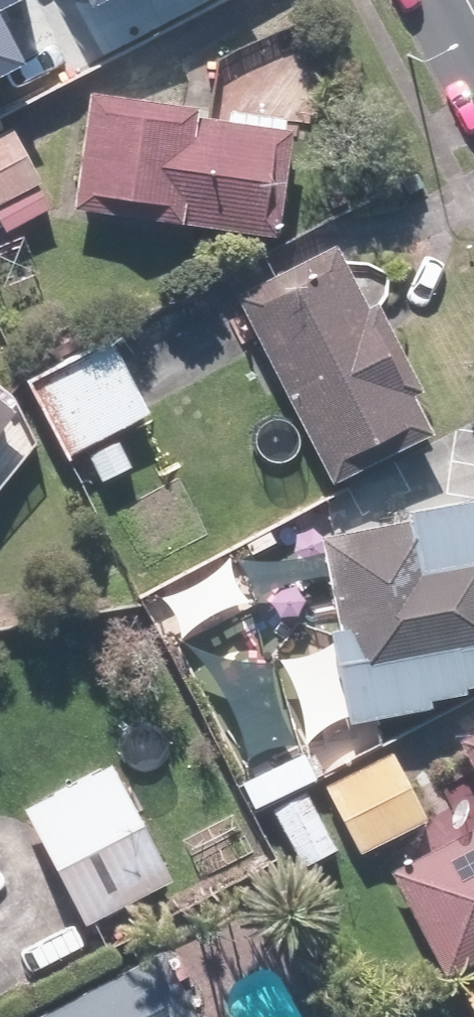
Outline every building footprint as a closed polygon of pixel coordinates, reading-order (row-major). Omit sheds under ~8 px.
[(23,0),(0,0),(0,12),(23,0)] [(87,9),(103,0),(81,0),(87,9)] [(23,66),(0,20),(0,77),(23,66)] [(95,86),(83,207),(282,227),(293,125),(201,116),(202,97),(95,86)] [(5,226),(52,204),(16,126),(0,133),(0,215),(5,226)] [(379,314),(346,248),(243,300),(337,484),(439,432),(417,387),(426,383),(388,309),(379,314)] [(154,407),(114,331),(32,373),(72,450),(154,407)] [(47,428),(0,390),(0,486),(47,428)] [(323,524),(357,699),(473,676),(473,494),(323,524)] [(232,554),(165,594),(189,635),(256,594),(232,554)] [(462,739),(473,760),(473,732),(462,739)] [(428,815),(391,747),(321,785),(358,853),(428,815)] [(176,873),(114,759),(27,807),(89,920),(176,873)] [(339,842),(308,787),(271,808),(302,863),(339,842)] [(391,875),(453,982),(473,970),(473,827),(391,875)] [(35,1016),(207,1016),(170,946),(35,1016)] [(460,992),(473,1016),(473,986),(460,992)]
